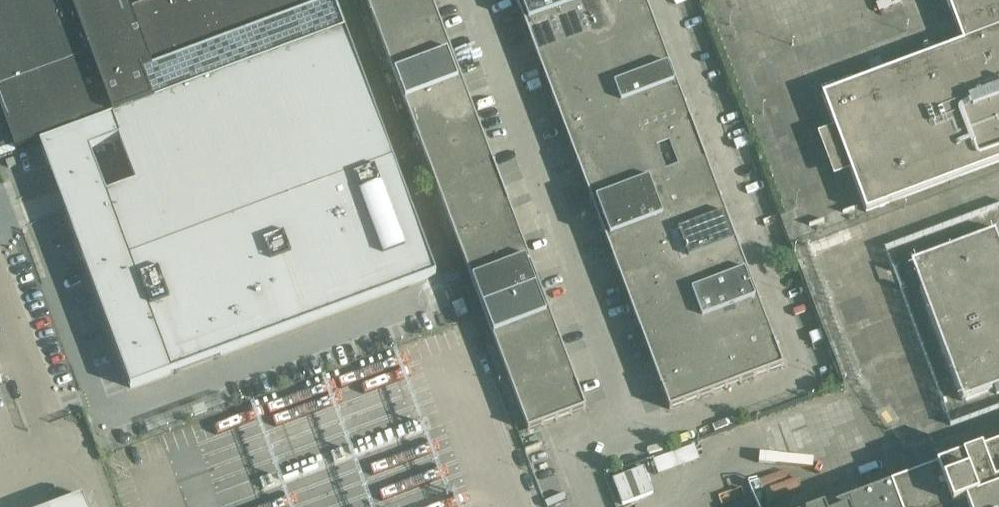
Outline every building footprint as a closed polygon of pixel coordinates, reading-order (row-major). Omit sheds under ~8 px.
[(0,5),(0,111),(15,150),(111,114),(69,0),(14,0),(0,5)] [(111,114),(112,117),(152,102),(141,73),(152,69),(126,0),(69,0),(111,114)] [(186,0),(161,0),(158,1),(179,57),(204,48),(186,0)] [(215,0),(186,0),(204,48),(229,39),(215,0)] [(243,0),(215,0),(229,39),(254,29),(243,0)] [(272,0),(243,0),(254,29),(279,20),(272,0)] [(279,20),(333,0),(272,0),(279,20)] [(528,430),(586,408),(578,386),(579,386),(578,385),(509,202),(509,201),(509,200),(508,201),(495,165),(496,165),(495,163),(494,164),(433,0),(367,0),(528,430)] [(578,164),(577,165),(578,166),(592,201),(591,202),(591,203),(592,202),(661,386),(660,386),(661,387),(662,387),(670,409),(784,366),(776,344),(776,343),(775,343),(706,160),(707,159),(707,158),(706,158),(692,122),(693,122),(693,121),(692,121),(646,0),(516,0),(578,164)] [(963,42),(998,28),(998,0),(947,0),(963,42)] [(179,57),(158,1),(131,11),(152,67),(179,57)] [(823,95),(866,211),(998,161),(998,28),(963,42),(823,95)] [(131,388),(436,275),(345,30),(152,102),(112,117),(40,144),(48,165),(77,244),(131,388)] [(911,260),(963,398),(998,385),(998,238),(996,229),(911,260)] [(243,381),(234,384),(236,390),(238,395),(247,391),(256,388),(258,393),(293,380),(328,367),(325,359),(322,351),(287,364),(243,381)] [(204,403),(192,407),(195,415),(207,411),(204,403)] [(891,485),(899,506),(998,506),(998,445),(891,485)] [(644,467),(613,479),(622,504),(653,493),(644,467)] [(833,506),(899,506),(891,485),(833,506)] [(83,496),(54,506),(87,506),(83,496)]
